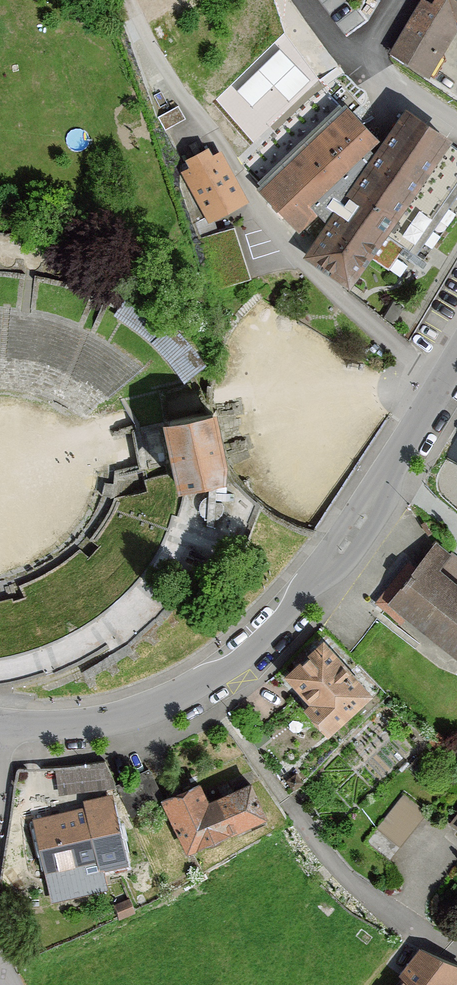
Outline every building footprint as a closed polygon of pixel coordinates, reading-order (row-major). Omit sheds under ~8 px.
[(427,7),(419,2),(384,59),(422,82),(452,34),(456,37),(456,0),(431,0),(427,7)] [(395,111),(375,141),(343,107),(251,191),(291,234),(311,216),(319,222),(296,257),(344,288),(442,141),(395,111)] [(207,157),(203,148),(175,162),(206,224),(242,206),(215,153),(207,157)] [(220,411),(168,422),(174,447),(183,489),(213,482),(235,478),(226,436),(220,411)] [(397,628),(403,620),(456,662),(456,564),(430,542),(375,611),(397,628)] [(361,696),(312,641),(274,675),(299,703),(292,709),(316,736),(361,696)] [(115,757),(61,759),(62,787),(116,785),(115,757)] [(260,820),(245,782),(200,801),(193,784),(156,799),(179,853),(260,820)] [(422,815),(400,798),(365,843),(386,860),(422,815)] [(102,820),(97,799),(77,804),(78,810),(26,822),(40,878),(90,866),(91,873),(120,866),(109,819),(102,820)] [(125,912),(119,900),(104,907),(110,919),(125,912)] [(413,948),(388,978),(392,982),(389,984),(453,984),(456,980),(456,967),(413,948)]
